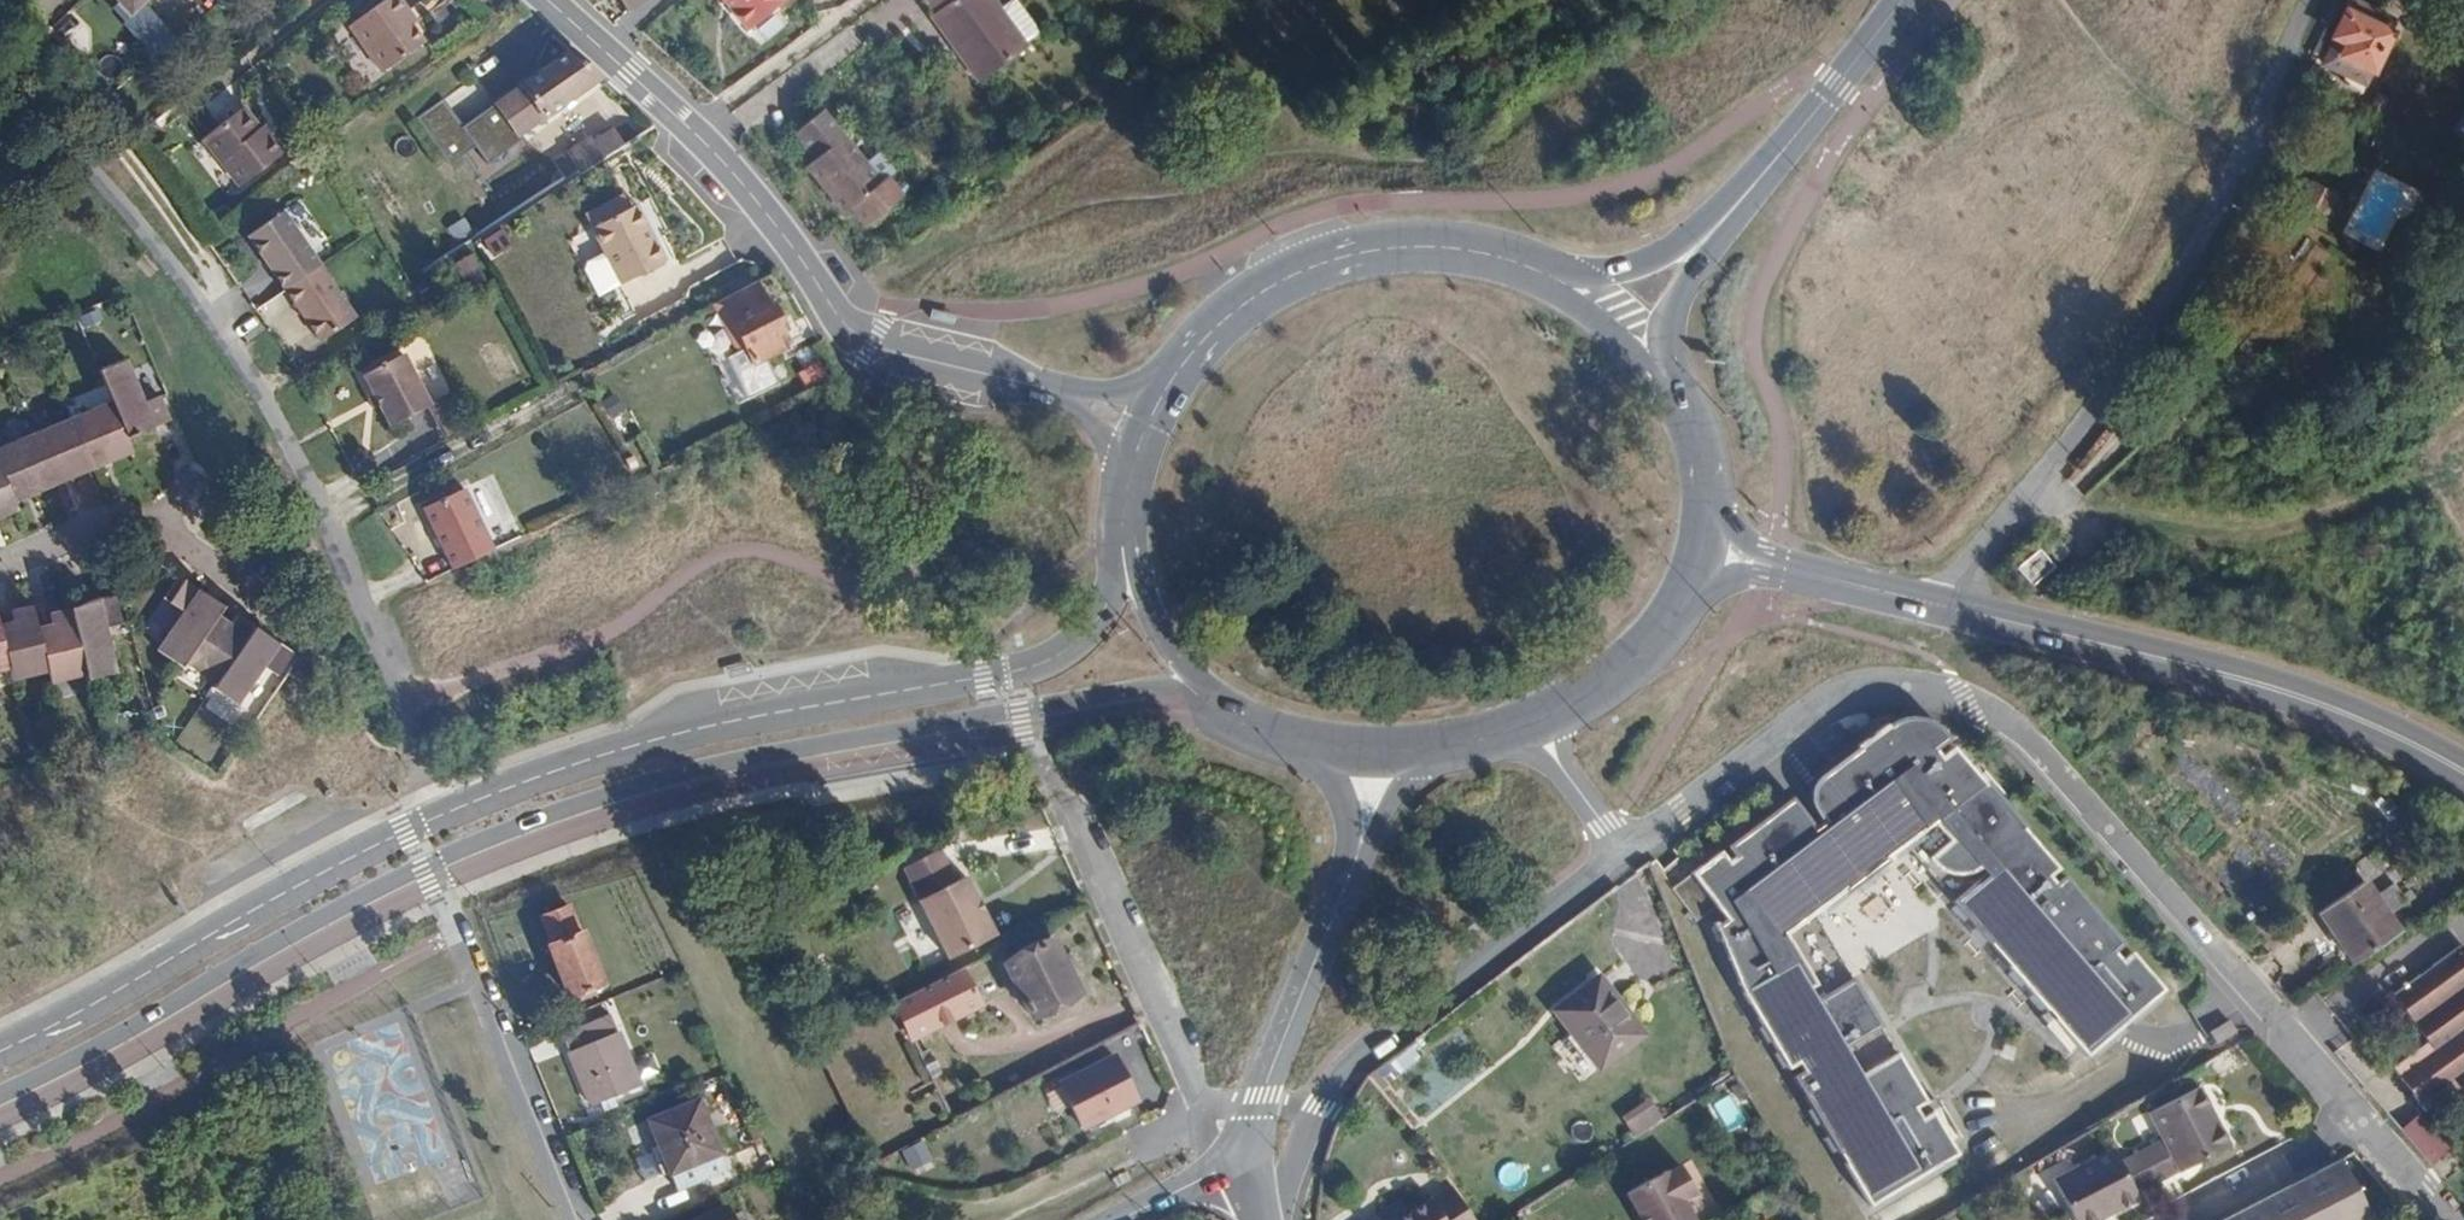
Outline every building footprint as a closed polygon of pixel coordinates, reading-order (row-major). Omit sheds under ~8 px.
[(348,11),(382,53),(424,20),(407,0),(362,0),(348,11)] [(629,8),(640,0),(622,0),(629,8)] [(751,30),(786,1),(786,0),(727,0),(751,30)] [(952,53),(959,48),(984,80),(1025,49),(1023,46),(997,13),(987,0),(919,0),(932,15),(927,20),(952,53)] [(1110,10),(1120,0),(1100,0),(1110,10)] [(2387,31),(2393,18),(2357,0),(2353,0),(2347,12),(2387,31)] [(1010,4),(997,13),(1023,46),(1036,37),(1010,4)] [(66,8),(48,32),(77,55),(95,31),(66,8)] [(2362,81),(2387,31),(2347,12),(2323,62),(2362,81)] [(959,48),(952,53),(978,85),(984,80),(959,48)] [(545,118),(600,77),(592,70),(571,50),(521,86),(545,118)] [(525,132),(545,118),(521,86),(497,104),(510,122),(511,123),(515,120),(525,132)] [(452,155),(475,137),(447,100),(424,117),(452,155)] [(497,104),(468,125),(476,136),(492,124),(498,131),(510,122),(497,104)] [(894,176),(832,104),(795,135),(818,161),(809,169),(849,214),(894,176)] [(242,109),(201,140),(239,187),(282,153),(266,134),(263,136),(242,109)] [(492,124),(476,136),(491,157),(525,132),(515,120),(511,123),(510,122),(498,131),(492,124)] [(611,157),(630,144),(619,129),(600,142),(611,157)] [(572,153),(585,174),(611,157),(600,142),(596,137),(572,153)] [(2374,170),(2343,233),(2389,255),(2420,192),(2374,170)] [(2304,181),(2293,207),(2324,221),(2335,195),(2304,181)] [(579,212),(583,222),(622,206),(618,196),(579,212)] [(624,283),(668,260),(640,203),(596,226),(609,252),(624,283)] [(320,266),(282,213),(247,238),(285,291),(320,266)] [(484,243),(495,260),(514,247),(503,230),(484,243)] [(603,295),(624,283),(609,252),(591,261),(589,267),(603,295)] [(486,279),(472,256),(456,265),(470,289),(486,279)] [(356,317),(320,266),(285,291),(321,342),(356,317)] [(785,328),(757,277),(721,297),(747,345),(741,349),(733,353),(755,394),(784,378),(771,354),(784,347),(777,333),(785,329),(785,328)] [(747,345),(721,297),(715,300),(741,349),(747,345)] [(101,321),(96,308),(77,316),(83,328),(101,321)] [(805,316),(785,328),(785,329),(794,345),(815,333),(805,316)] [(498,346),(483,351),(493,377),(508,372),(498,346)] [(434,407),(408,353),(369,372),(395,426),(434,407)] [(755,394),(733,353),(724,358),(746,399),(755,394)] [(112,401),(128,438),(171,419),(160,395),(146,400),(126,359),(98,370),(105,386),(112,401)] [(112,401),(105,386),(66,404),(72,419),(112,401)] [(72,419),(94,469),(134,452),(128,438),(112,401),(72,419)] [(55,425),(72,419),(66,404),(48,410),(55,425)] [(55,485),(94,469),(72,419),(55,425),(33,435),(55,485)] [(16,442),(33,435),(26,420),(10,427),(16,442)] [(15,501),(55,485),(33,435),(16,442),(0,449),(0,466),(15,501)] [(19,510),(15,501),(0,466),(0,518),(19,510)] [(427,504),(460,564),(501,545),(467,482),(427,504)] [(2017,566),(2031,583),(2053,565),(2039,547),(2017,566)] [(157,651),(181,668),(184,662),(216,616),(222,608),(184,581),(168,602),(182,613),(157,651)] [(86,677),(88,681),(116,673),(105,629),(121,625),(115,599),(70,610),(86,677)] [(13,680),(30,677),(48,673),(37,628),(31,606),(10,612),(12,621),(0,625),(0,629),(10,668),(13,680)] [(50,684),(68,680),(86,677),(70,610),(50,614),(50,625),(37,628),(48,673),(50,684)] [(216,616),(184,662),(200,673),(214,683),(252,629),(235,617),(229,625),(216,616)] [(10,668),(0,629),(0,671),(10,668)] [(291,655),(252,629),(214,683),(211,689),(236,705),(239,701),(262,668),(268,671),(276,677),(291,655)] [(0,671),(0,689),(14,686),(13,680),(10,668),(0,671)] [(245,705),(268,671),(262,668),(239,701),(245,705)] [(34,692),(51,689),(50,684),(48,673),(30,677),(34,692)] [(191,687),(205,697),(211,689),(214,683),(200,673),(191,687)] [(72,695),(91,692),(88,681),(86,677),(68,680),(72,695)] [(1930,740),(1936,747),(1950,736),(1943,728),(1936,722),(1926,716),(1917,714),(1908,714),(1901,715),(1893,718),(1887,722),(1887,723),(1895,734),(1903,729),(1918,749),(1930,740)] [(1690,873),(1714,906),(1723,919),(1716,924),(1715,921),(1712,923),(1741,993),(1788,1070),(1798,1064),(1803,1071),(1792,1077),(1839,1155),(1850,1148),(1855,1158),(1845,1164),(1871,1207),(1960,1154),(1953,1143),(1934,1111),(1923,1118),(1917,1108),(1928,1102),(1898,1052),(1895,1054),(1861,1073),(1846,1048),(1880,1027),(1883,1026),(1853,977),(1850,978),(1816,998),(1810,988),(1817,984),(1801,959),(1828,942),(1812,914),(1844,890),(1846,892),(1889,860),(1887,858),(1905,844),(1934,822),(1948,840),(1928,857),(1930,860),(1932,862),(1933,864),(1935,865),(1937,866),(1939,868),(1941,868),(1943,870),(1946,871),(1949,872),(1953,873),(1955,873),(1957,873),(1958,873),(1960,873),(1961,873),(1966,873),(1969,872),(1970,871),(1972,871),(1974,870),(1976,869),(1980,867),(1984,871),(1952,899),(1951,899),(1989,943),(1990,942),(2017,918),(2037,941),(2010,964),(2009,965),(2048,1010),(2057,1001),(2064,1009),(2055,1017),(2079,1046),(2088,1056),(2125,1024),(2166,988),(2132,950),(2121,959),(2114,951),(2125,942),(2065,873),(2056,881),(2051,874),(2059,866),(1953,745),(1941,754),(1936,747),(1930,740),(1918,749),(1903,729),(1895,734),(1887,723),(1886,722),(1856,745),(1860,750),(1823,779),(1831,789),(1816,801),(1827,814),(1822,819),(1813,825),(1811,827),(1793,802),(1729,850),(1732,855),(1727,860),(1720,850),(1690,873)] [(1860,750),(1856,745),(1820,773),(1817,776),(1811,786),(1810,800),(1813,809),(1819,817),(1822,819),(1827,814),(1816,801),(1831,789),(1823,779),(1860,750)] [(1725,845),(1729,850),(1793,802),(1811,827),(1813,825),(1791,796),(1725,845)] [(1934,822),(1905,844),(1952,899),(1984,871),(1980,867),(1976,869),(1974,870),(1972,871),(1970,871),(1969,872),(1966,873),(1961,873),(1960,873),(1958,873),(1957,873),(1955,873),(1953,873),(1949,872),(1946,871),(1943,870),(1941,868),(1939,868),(1937,866),(1935,865),(1933,864),(1932,862),(1930,860),(1928,857),(1948,840),(1934,822)] [(948,961),(994,938),(964,880),(953,885),(937,853),(905,869),(921,900),(918,902),(948,961)] [(1714,906),(1690,873),(1671,889),(1695,921),(1714,906)] [(2395,930),(2360,881),(2316,913),(2337,942),(2333,947),(2346,964),(2395,930)] [(2388,913),(2404,901),(2390,884),(2375,896),(2388,913)] [(552,946),(549,946),(570,997),(603,983),(583,933),(580,934),(568,906),(541,917),(552,946)] [(2017,918),(1990,942),(2010,964),(2037,941),(2017,918)] [(1816,998),(1850,978),(1828,942),(1801,959),(1817,984),(1810,988),(1816,998)] [(1051,944),(1004,966),(1029,1019),(1076,996),(1051,944)] [(2452,944),(2383,995),(2419,1041),(2386,1067),(2422,1112),(2454,1088),(2463,1102),(2463,959),(2452,944)] [(959,971),(893,1004),(910,1038),(976,1006),(959,971)] [(1597,977),(1553,1011),(1596,1068),(1644,1032),(1618,998),(1614,999),(1597,977)] [(2057,1001),(2048,1010),(2040,1016),(2048,1024),(2047,1025),(2071,1052),(2079,1046),(2055,1017),(2064,1009),(2057,1001)] [(597,1101),(610,1096),(633,1086),(606,1017),(563,1034),(590,1104),(597,1101)] [(2232,1019),(2213,1031),(2220,1042),(2239,1031),(2232,1019)] [(1880,1027),(1846,1048),(1861,1073),(1895,1054),(1880,1027)] [(1394,1076),(1417,1059),(1407,1046),(1384,1063),(1394,1076)] [(1112,1056),(1057,1086),(1080,1128),(1135,1098),(1112,1056)] [(2140,1149),(2161,1185),(2232,1147),(2196,1085),(2147,1112),(2161,1137),(2140,1149)] [(1729,1095),(1713,1101),(1724,1131),(1741,1124),(1729,1095)] [(613,1105),(610,1096),(597,1101),(601,1110),(613,1105)] [(1928,1102),(1917,1108),(1923,1118),(1934,1111),(1942,1106),(1937,1096),(1928,1102)] [(1633,1139),(1661,1120),(1647,1099),(1618,1118),(1633,1139)] [(1942,1106),(1934,1111),(1953,1143),(1962,1137),(1942,1106)] [(690,1107),(648,1123),(669,1174),(710,1158),(690,1107)] [(2405,1142),(2412,1150),(2427,1138),(2415,1123),(2399,1135),(2405,1142)] [(2412,1150),(2428,1168),(2446,1153),(2430,1136),(2427,1138),(2412,1150)] [(919,1141),(897,1152),(908,1172),(929,1161),(919,1141)] [(1723,1215),(1708,1189),(1722,1182),(1703,1149),(1691,1156),(1692,1159),(1652,1181),(1674,1219),(1714,1219),(1723,1215)] [(2114,1150),(2057,1181),(2078,1219),(2112,1219),(2143,1203),(2141,1197),(2161,1185),(2140,1149),(2120,1160),(2114,1150)] [(2340,1159),(2223,1219),(2367,1219),(2371,1218),(2340,1159)] [(1453,1186),(1401,1219),(1392,1205),(1380,1212),(1382,1216),(1375,1219),(1476,1219),(1453,1186)]
